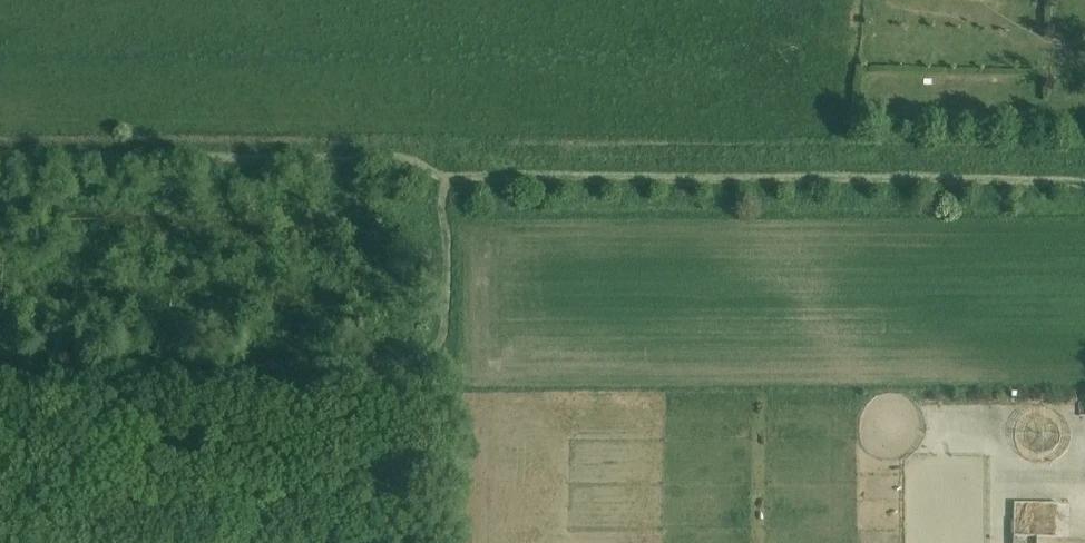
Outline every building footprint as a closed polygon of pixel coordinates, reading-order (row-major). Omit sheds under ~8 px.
[(1002,496),(1002,528),(1057,530),(1057,497),(1002,496)]
